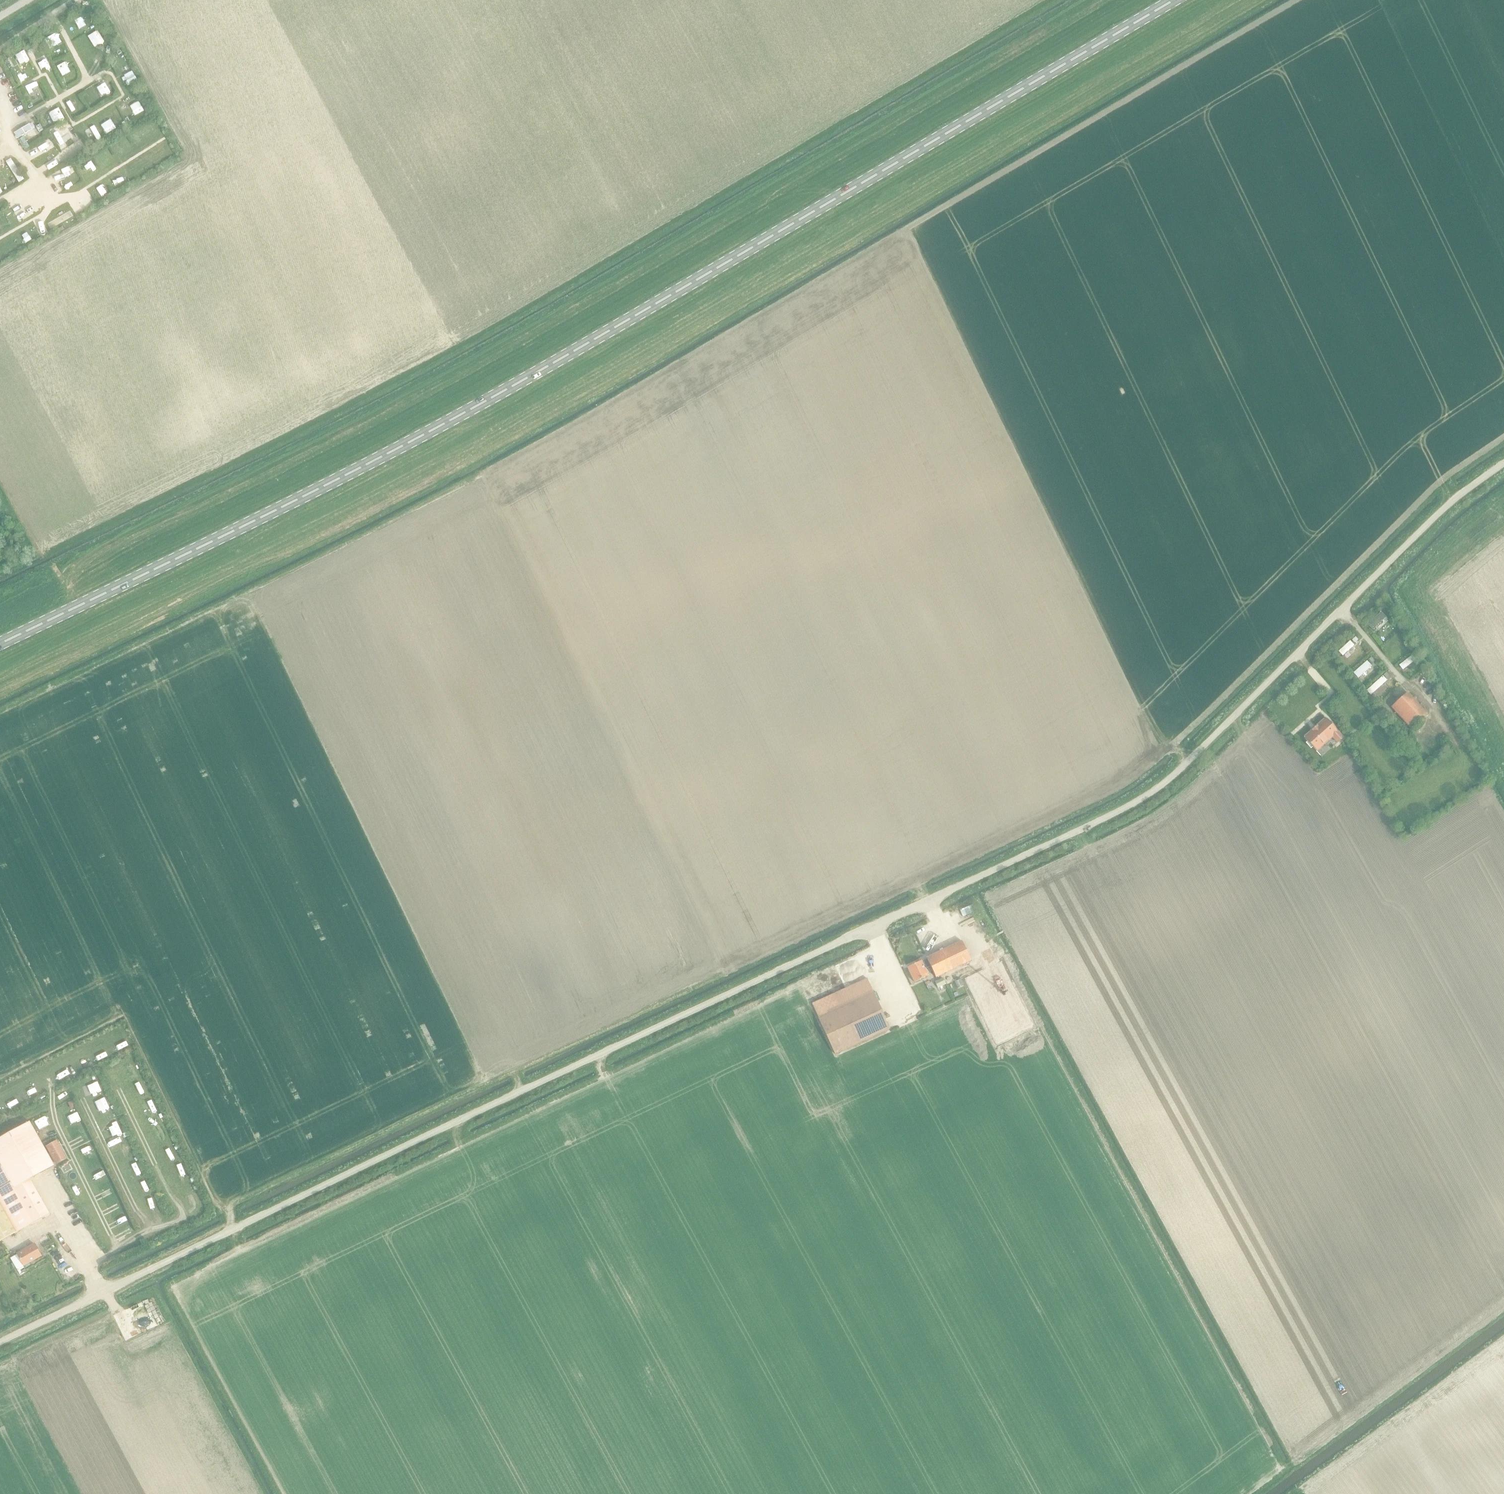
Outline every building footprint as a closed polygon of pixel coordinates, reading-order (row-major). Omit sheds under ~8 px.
[(81,44),(86,42),(83,32),(77,33),(81,44)] [(44,50),(49,48),(45,38),(40,40),(44,50)] [(46,60),(49,70),(58,67),(55,57),(46,60)] [(76,59),(64,62),(66,68),(78,64),(76,59)] [(127,72),(138,66),(136,61),(124,67),(127,72)] [(92,80),(100,95),(105,92),(98,77),(92,80)] [(74,92),(67,96),(72,105),(79,102),(74,92)] [(133,100),(140,108),(148,102),(141,94),(133,100)] [(50,107),(53,115),(61,112),(58,105),(50,107)] [(117,109),(107,115),(113,125),(123,119),(117,109)] [(18,123),(27,144),(35,141),(29,128),(39,124),(35,116),(18,123)] [(68,121),(60,127),(66,136),(74,129),(68,121)] [(45,144),(52,140),(49,135),(42,140),(45,144)] [(50,159),(65,154),(63,149),(49,153),(50,159)] [(18,150),(12,153),(22,176),(28,173),(18,150)] [(65,163),(55,169),(61,179),(71,173),(65,163)] [(38,195),(42,190),(37,186),(33,190),(38,195)] [(1342,643),(1346,648),(1359,638),(1354,632),(1342,643)] [(1407,663),(1420,651),(1413,644),(1401,656),(1407,663)] [(1372,653),(1358,663),(1363,669),(1376,659),(1372,653)] [(1376,688),(1392,672),(1387,667),(1371,683),(1376,688)] [(1392,706),(1412,729),(1428,716),(1407,692),(1392,706)] [(1304,737),(1316,751),(1332,736),(1337,742),(1343,737),(1338,732),(1325,718),(1316,726),(1312,730),(1304,737)] [(1406,746),(1413,753),(1419,748),(1412,741),(1406,746)] [(972,905),(960,910),(963,917),(975,911),(972,905)] [(921,961),(907,967),(915,982),(928,976),(925,969),(931,966),(936,977),(955,968),(971,960),(962,941),(927,958),(921,961)] [(998,945),(976,954),(983,974),(1006,966),(998,945)] [(934,983),(937,989),(945,985),(942,979),(934,983)] [(813,1007),(835,1054),(890,1029),(868,982),(813,1007)] [(112,1063),(115,1067),(124,1063),(121,1058),(112,1063)] [(137,1072),(143,1069),(139,1061),(133,1064),(137,1072)] [(113,1092),(106,1095),(110,1103),(116,1101),(113,1092)] [(155,1108),(161,1106),(157,1096),(152,1098),(155,1108)] [(82,1102),(75,1104),(79,1116),(85,1114),(82,1102)] [(125,1116),(113,1120),(117,1130),(129,1126),(125,1116)] [(17,1233),(31,1224),(32,1224),(13,1188),(30,1179),(54,1165),(30,1123),(29,1122),(0,1138),(0,1242),(17,1233)] [(81,1137),(94,1130),(91,1125),(78,1131),(81,1137)] [(128,1151),(139,1146),(134,1136),(124,1140),(128,1151)] [(99,1137),(88,1141),(91,1149),(102,1145),(99,1137)] [(57,1140),(46,1146),(56,1164),(67,1158),(57,1140)] [(106,1156),(100,1160),(104,1168),(110,1165),(106,1156)] [(140,1156),(134,1158),(138,1168),(144,1166),(140,1156)] [(179,1172),(182,1182),(189,1180),(186,1170),(179,1172)] [(150,1173),(143,1175),(147,1186),(153,1184),(150,1173)] [(115,1175),(102,1179),(104,1184),(116,1181),(115,1175)] [(50,1213),(30,1179),(13,1188),(32,1224),(50,1213)] [(42,1183),(41,1183),(41,1182),(36,1184),(48,1208),(54,1206),(42,1183)] [(198,1184),(192,1186),(194,1196),(200,1195),(198,1184)] [(120,1201),(126,1199),(123,1189),(117,1192),(120,1201)] [(149,1194),(156,1204),(162,1200),(156,1190),(149,1194)] [(123,1233),(139,1225),(137,1219),(120,1227),(123,1233)] [(98,1243),(103,1238),(95,1230),(90,1235),(98,1243)] [(24,1265),(41,1255),(35,1244),(13,1257),(11,1258),(17,1269),(24,1265)]
